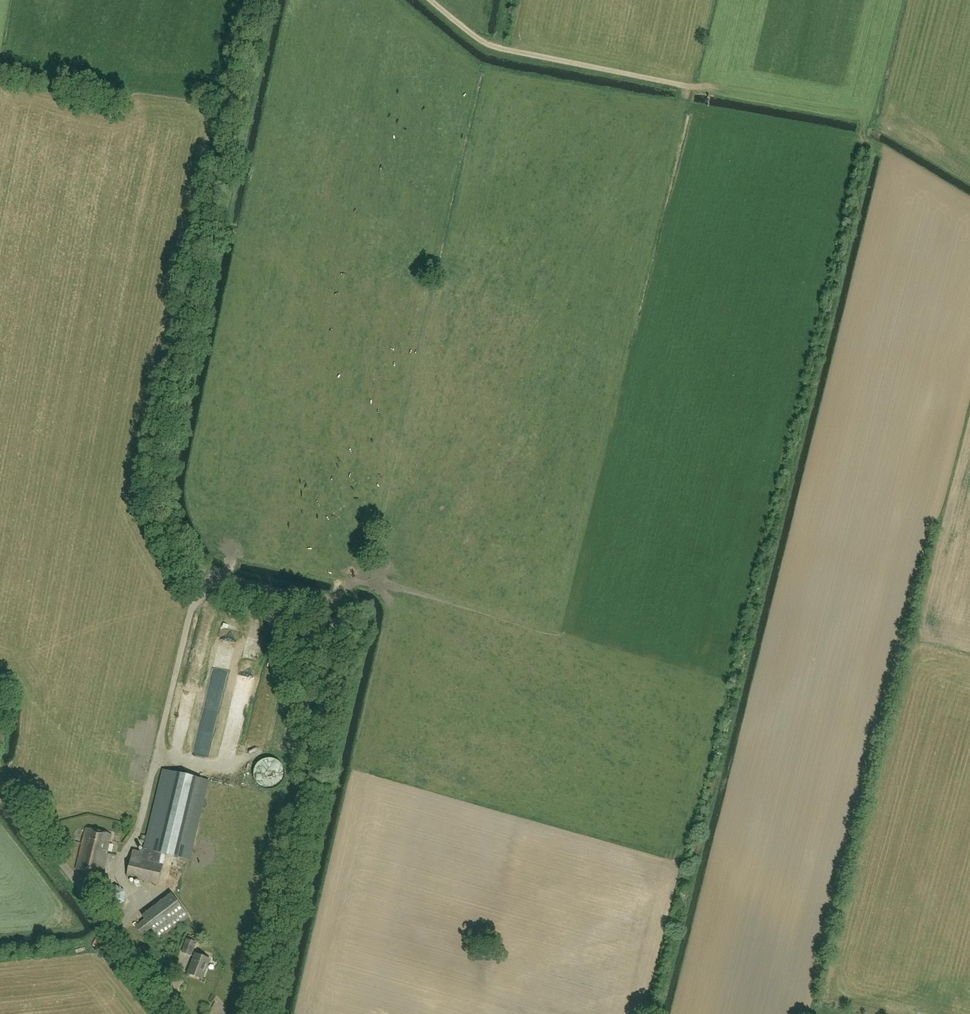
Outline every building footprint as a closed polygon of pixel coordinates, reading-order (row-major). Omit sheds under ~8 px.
[(144,853),(133,851),(127,877),(159,885),(166,855),(175,857),(191,861),(209,781),(164,770),(144,853)] [(103,876),(114,834),(86,827),(76,869),(103,876)] [(108,890),(106,900),(115,906),(125,902),(126,891),(117,885),(108,890)] [(189,916),(173,894),(143,916),(146,919),(137,926),(143,935),(152,928),(160,938),(189,916)] [(192,956),(197,942),(188,939),(182,952),(192,956)] [(203,980),(211,959),(196,953),(188,974),(203,980)]
